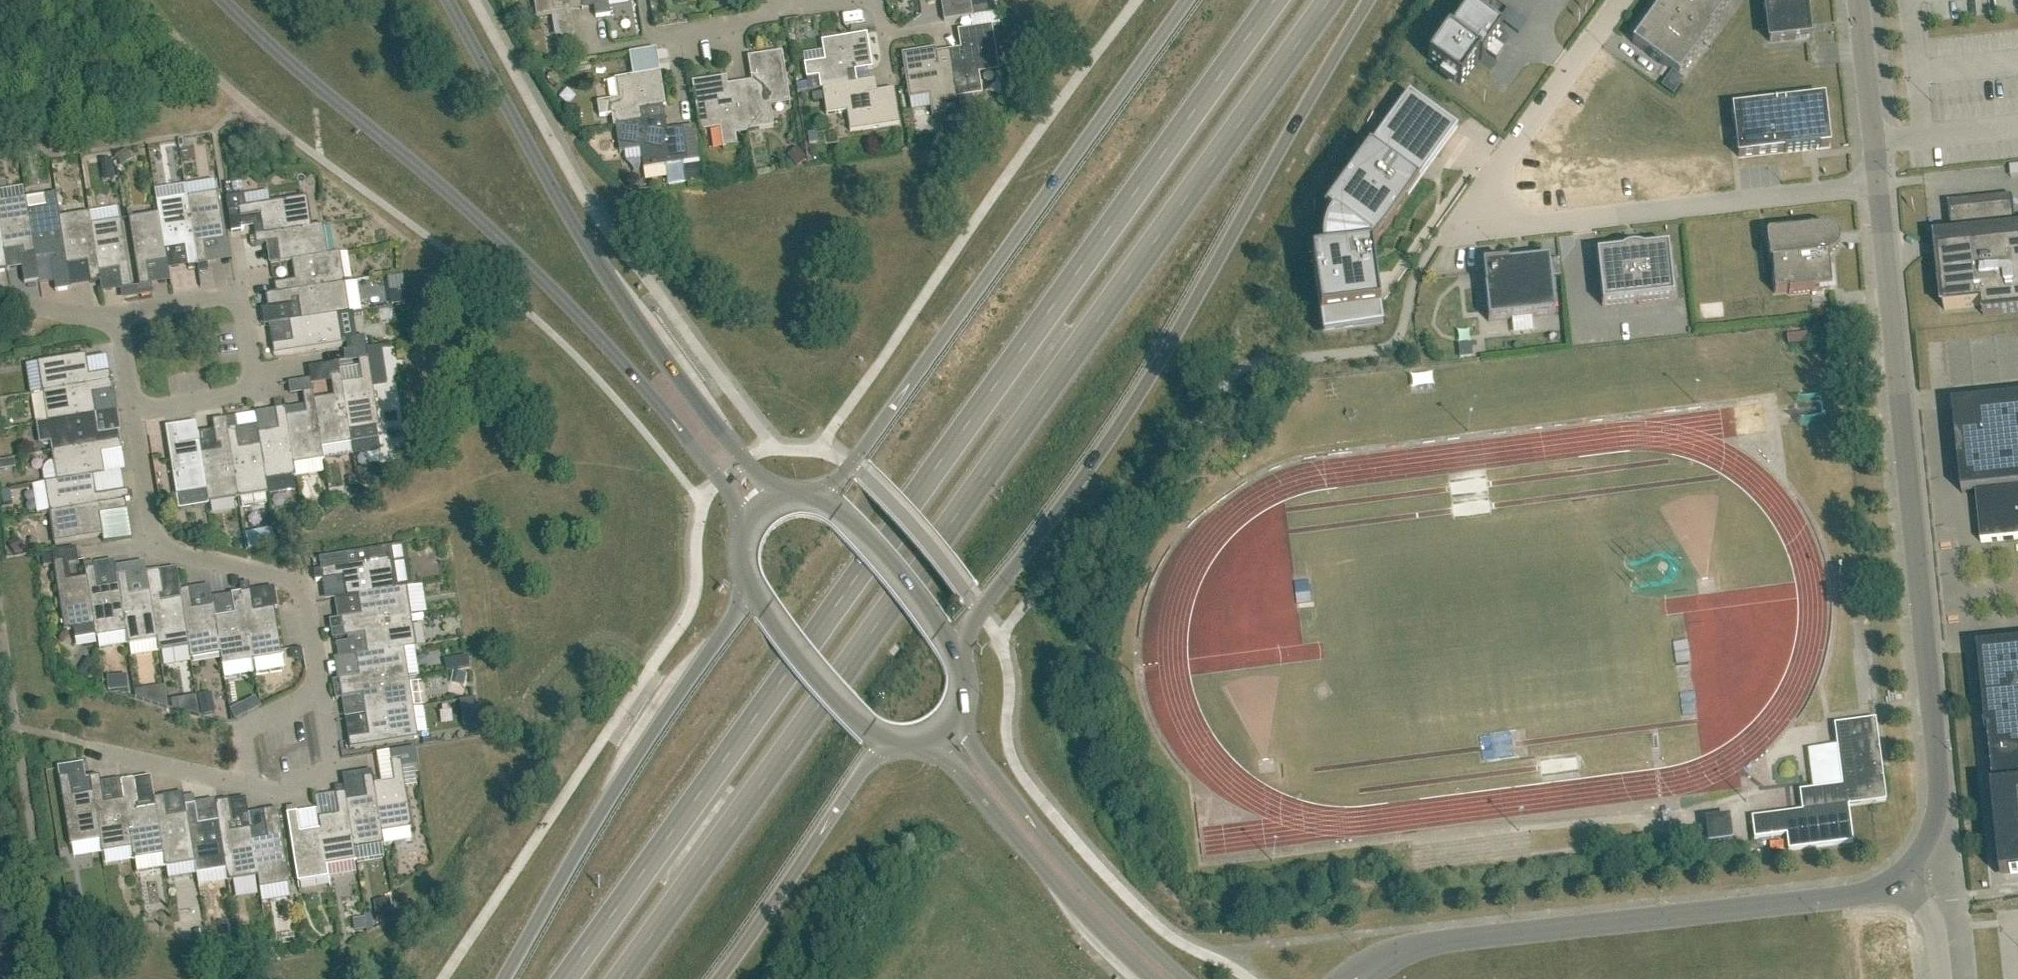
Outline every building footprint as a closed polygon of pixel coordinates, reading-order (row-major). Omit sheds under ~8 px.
[(536,21),(556,18),(559,38),(574,36),(568,0),(533,0),(536,21)] [(595,18),(610,16),(608,0),(593,0),(595,18)] [(944,22),(972,17),(970,0),(940,0),(944,22)] [(988,11),(998,9),(997,0),(986,0),(988,11)] [(1714,27),(1712,25),(1730,0),(1663,0),(1632,43),(1679,77),(1714,27)] [(1808,25),(1805,0),(1787,0),(1765,2),(1769,42),(1809,38),(1808,25)] [(1459,19),(1461,21),(1451,34),(1448,33),(1431,57),(1429,61),(1433,63),(1432,64),(1442,71),(1439,76),(1453,87),(1457,82),(1460,84),(1479,59),(1481,61),(1486,54),(1496,61),(1497,60),(1494,58),(1502,47),(1495,42),(1498,37),(1501,33),(1497,30),(1498,30),(1484,20),(1487,15),(1471,3),(1459,19)] [(1519,34),(1527,22),(1508,9),(1499,20),(1519,34)] [(957,31),(962,58),(949,60),(951,72),(956,98),(982,94),(979,74),(998,70),(991,25),(957,31)] [(820,88),(821,88),(849,84),(847,72),(872,68),(866,34),(821,41),(824,61),(804,64),(806,78),(808,89),(819,88),(820,88)] [(944,102),(956,100),(956,98),(951,72),(949,60),(948,53),(936,55),(935,48),(901,54),(908,99),(928,96),(931,116),(945,114),(944,102)] [(752,89),(740,90),(742,104),(746,131),(773,126),(770,106),(789,103),(781,53),(747,58),(752,89)] [(613,127),(615,126),(641,122),(639,110),(664,106),(659,71),(614,78),(617,98),(597,102),(599,117),(611,115),(613,127)] [(1673,73),(1667,80),(1678,88),(1683,80),(1673,73)] [(747,133),(746,131),(742,104),(730,106),(726,77),(691,82),(699,132),(719,129),(722,149),(737,147),(735,135),(747,133)] [(862,82),(849,84),(821,88),(826,114),(846,111),(849,131),(898,124),(893,89),(864,94),(862,82)] [(1321,254),(1322,259),(1311,260),(1320,320),(1322,339),(1383,331),(1380,312),(1371,252),(1370,252),(1371,248),(1372,249),(1458,130),(1409,95),(1323,213),(1331,220),(1329,224),(1326,229),(1324,233),(1323,238),(1322,243),(1321,249),(1321,254)] [(1738,157),(1829,147),(1824,99),(1733,109),(1738,157)] [(641,122),(615,126),(619,153),(639,150),(642,169),(687,162),(682,127),(656,132),(654,120),(641,122)] [(959,136),(957,123),(941,126),(943,139),(959,136)] [(685,185),(682,163),(665,166),(669,188),(685,185)] [(187,198),(198,266),(207,265),(204,245),(225,241),(217,193),(187,198)] [(60,218),(61,218),(57,195),(27,199),(29,211),(28,211),(36,259),(37,259),(56,256),(57,262),(55,262),(52,267),(56,292),(72,289),(68,266),(67,266),(60,218)] [(242,219),(260,216),(263,235),(264,236),(312,228),(312,227),(307,197),(246,208),(244,196),(227,198),(229,211),(228,211),(232,233),(243,231),(242,229),(244,229),(242,219)] [(2013,197),(2012,198),(2012,204),(1951,210),(1950,204),(1949,204),(1953,248),(1938,250),(1944,310),(1982,306),(1983,311),(1983,316),(2017,312),(2017,241),(2013,197)] [(189,268),(198,266),(187,198),(156,203),(158,215),(159,215),(165,251),(185,248),(189,268)] [(37,259),(36,259),(28,211),(29,211),(27,199),(0,203),(0,220),(5,252),(6,252),(25,249),(26,255),(21,256),(25,284),(40,282),(37,259)] [(91,225),(92,225),(90,213),(61,218),(60,218),(67,266),(68,266),(88,263),(91,283),(101,282),(99,273),(91,225)] [(167,263),(165,251),(159,215),(158,215),(129,219),(140,288),(150,286),(147,266),(167,263)] [(9,271),(6,252),(5,252),(0,220),(0,273),(9,271)] [(99,273),(119,270),(122,291),(132,289),(122,220),(92,225),(91,225),(99,273)] [(329,256),(329,255),(324,225),(312,227),(312,228),(264,236),(263,235),(256,236),(257,247),(277,244),(280,264),(293,262),(292,262),(329,256)] [(1825,230),(1770,236),(1768,236),(1767,237),(1766,238),(1766,239),(1766,240),(1769,264),(1771,264),(1774,294),(1788,292),(1789,295),(1822,291),(1822,289),(1830,288),(1828,266),(1827,258),(1830,257),(1832,256),(1834,255),(1835,254),(1836,253),(1837,251),(1838,249),(1839,247),(1839,246),(1839,245),(1839,243),(1839,242),(1839,241),(1839,240),(1838,238),(1837,236),(1836,235),(1834,233),(1833,232),(1831,231),(1829,230),(1827,230),(1825,230)] [(1638,248),(1634,248),(1632,248),(1638,303),(1674,299),(1668,247),(1643,250),(1641,249),(1638,248)] [(1596,255),(1602,307),(1638,303),(1632,248),(1628,249),(1626,249),(1625,250),(1623,251),(1621,252),(1596,255)] [(277,295),(345,284),(340,253),(329,255),(329,256),(292,262),(293,262),(296,282),(275,285),(276,294),(277,295)] [(1549,261),(1549,260),(1525,263),(1483,268),(1483,273),(1488,322),(1554,315),(1551,278),(1549,261)] [(1559,260),(1549,261),(1551,278),(1561,276),(1559,260)] [(338,316),(349,314),(345,284),(277,295),(276,294),(266,296),(268,309),(293,306),(292,302),(298,301),(301,321),(338,315),(338,316)] [(343,345),(338,316),(338,315),(301,321),(289,323),(292,343),(273,346),(275,356),(343,345)] [(1854,320),(1843,321),(1844,330),(1855,329),(1854,320)] [(364,338),(346,341),(348,352),(366,350),(364,338)] [(1460,346),(1461,357),(1472,356),(1471,345),(1460,346)] [(383,348),(367,351),(369,359),(373,384),(388,382),(383,348)] [(43,393),(111,382),(110,373),(90,376),(86,355),(38,363),(43,393)] [(362,381),(342,384),(341,384),(349,432),(350,432),(380,427),(373,384),(369,359),(359,360),(362,381)] [(341,384),(342,384),(341,376),(331,377),(334,397),(314,400),(314,401),(321,449),(322,449),(352,443),(350,432),(349,432),(341,384)] [(47,423),(96,415),(93,395),(113,392),(111,382),(43,393),(47,423)] [(314,401),(314,400),(313,392),(303,394),(306,414),(287,417),(286,418),(294,465),(295,465),(324,460),(322,449),(321,449),(314,401)] [(1953,407),(1962,494),(1976,492),(1981,543),(2017,539),(2017,400),(1953,407)] [(267,482),(297,477),(295,465),(294,465),(286,418),(287,417),(285,409),(276,410),(279,431),(258,434),(259,446),(261,446),(267,482)] [(52,452),(121,441),(119,432),(99,435),(96,415),(47,423),(37,424),(41,445),(51,443),(52,452)] [(208,503),(238,498),(227,430),(228,430),(226,419),(213,421),(216,447),(220,446),(221,452),(202,455),(201,455),(207,492),(206,492),(208,503)] [(201,455),(202,455),(200,443),(179,446),(176,426),(166,428),(177,496),(206,492),(207,492),(201,455)] [(227,430),(238,498),(269,493),(267,482),(261,446),(259,446),(258,434),(256,426),(228,430),(227,430)] [(94,476),(106,475),(103,454),(122,451),(121,441),(52,452),(54,463),(50,463),(47,466),(45,469),(44,473),(45,483),(57,481),(57,482),(94,476)] [(357,468),(359,480),(370,478),(368,467),(357,468)] [(97,496),(94,476),(57,482),(57,481),(45,483),(50,514),(119,503),(119,502),(126,501),(131,500),(129,491),(97,496)] [(119,503),(50,514),(55,544),(104,536),(101,516),(128,511),(126,501),(119,502),(119,503)] [(395,590),(395,589),(388,548),(346,555),(348,566),(315,572),(316,582),(323,581),(344,578),(347,598),(359,596),(395,590)] [(88,579),(87,578),(67,581),(64,561),(54,563),(65,631),(74,630),(75,639),(96,636),(94,626),(95,626),(88,579)] [(119,586),(118,586),(98,589),(95,569),(86,570),(87,578),(88,579),(95,626),(94,626),(96,636),(96,638),(126,634),(119,586)] [(150,593),(149,593),(130,596),(126,569),(116,570),(118,586),(119,586),(126,634),(128,646),(157,641),(158,641),(150,593)] [(182,600),(181,600),(161,603),(161,597),(164,597),(160,572),(146,574),(149,593),(150,593),(158,641),(157,641),(159,653),(171,651),(172,660),(175,662),(190,660),(189,648),(190,648),(182,600)] [(253,662),(283,657),(275,609),(254,612),(250,584),(240,585),(242,593),(253,662)] [(362,616),(330,621),(331,630),(411,617),(406,587),(395,589),(395,590),(359,596),(362,616)] [(215,618),(216,618),(214,607),(193,610),(190,590),(180,591),(181,600),(182,600),(190,648),(189,648),(190,660),(220,655),(221,655),(215,618)] [(222,667),(253,662),(242,593),(232,595),(235,615),(216,618),(215,618),(221,655),(220,655),(222,667)] [(405,650),(416,648),(411,617),(331,630),(333,640),(365,635),(368,654),(368,655),(405,650)] [(1978,650),(1979,655),(1977,655),(1977,657),(1978,657),(1985,724),(1984,724),(1984,726),(1986,726),(1986,731),(1989,731),(1995,793),(1993,793),(2001,879),(2017,877),(2017,646),(1978,650)] [(409,679),(405,650),(368,655),(368,654),(356,656),(359,677),(333,682),(335,691),(409,679)] [(114,679),(107,680),(109,693),(116,693),(114,679)] [(366,716),(414,708),(409,679),(335,691),(336,700),(363,696),(366,716)] [(185,709),(194,709),(193,699),(185,699),(185,709)] [(475,699),(459,702),(463,728),(480,725),(475,699)] [(201,706),(203,716),(215,714),(213,704),(201,706)] [(414,708),(366,716),(369,736),(349,740),(351,749),(419,738),(414,708)] [(1853,843),(1851,827),(1848,807),(1886,802),(1875,720),(1839,725),(1847,786),(1799,792),(1802,812),(1751,818),(1754,840),(1786,836),(1788,851),(1853,843)] [(382,834),(383,833),(412,829),(404,775),(419,773),(415,748),(389,752),(391,762),(394,782),(375,785),(374,785),(382,834)] [(93,794),(92,794),(73,797),(70,777),(59,778),(70,846),(99,842),(100,842),(93,794)] [(124,801),(123,801),(104,804),(100,777),(90,778),(92,794),(93,794),(100,842),(99,842),(101,854),(131,849),(132,849),(124,801)] [(374,785),(375,785),(373,777),(363,778),(367,799),(347,802),(346,802),(354,850),(355,850),(385,845),(383,833),(382,834),(374,785)] [(156,808),(155,808),(136,811),(135,805),(138,805),(134,780),(120,782),(123,801),(124,801),(132,849),(131,849),(133,861),(163,856),(156,808)] [(346,802),(347,802),(346,793),(335,795),(339,815),(318,819),(320,830),(321,830),(327,867),(328,866),(357,862),(355,850),(354,850),(346,802)] [(218,822),(199,825),(194,796),(184,797),(187,815),(195,863),(194,863),(196,875),(226,870),(218,822)] [(187,815),(167,818),(164,798),(154,800),(155,808),(156,808),(163,856),(165,868),(194,863),(195,863),(187,815)] [(252,841),(253,841),(251,829),(230,832),(229,827),(232,826),(228,801),(215,803),(218,822),(226,870),(227,882),(258,877),(252,841)] [(321,830),(320,830),(300,833),(297,813),(287,815),(298,883),(330,878),(328,866),(327,867),(321,830)] [(258,877),(259,889),(290,885),(279,816),(269,818),(272,838),(253,841),(252,841),(258,877)] [(1726,822),(1710,825),(1712,841),(1728,839),(1726,822)]
